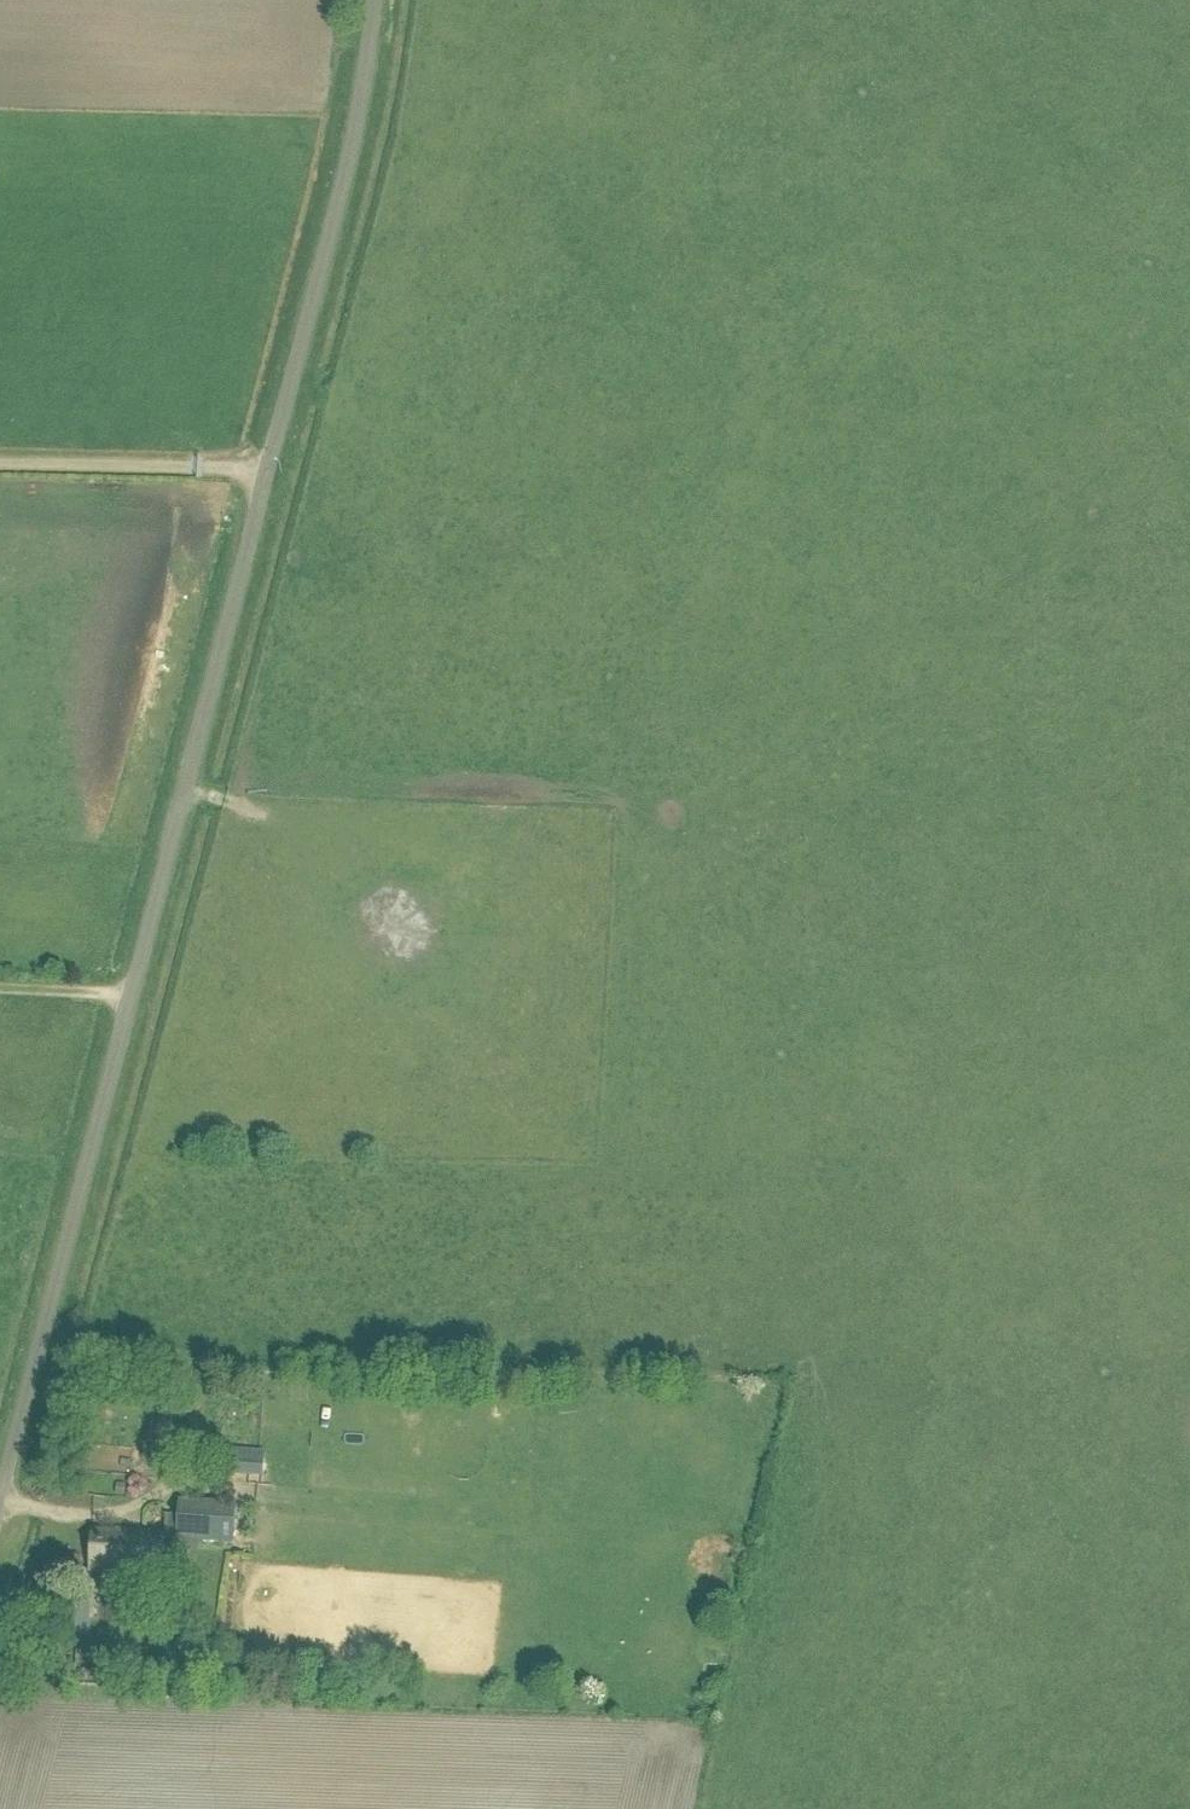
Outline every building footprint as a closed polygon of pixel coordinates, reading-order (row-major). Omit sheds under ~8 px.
[(235,1545),(238,1504),(180,1501),(178,1542),(235,1545)] [(162,1582),(166,1537),(120,1533),(115,1537),(93,1536),(90,1572),(114,1574),(117,1578),(162,1582)]
